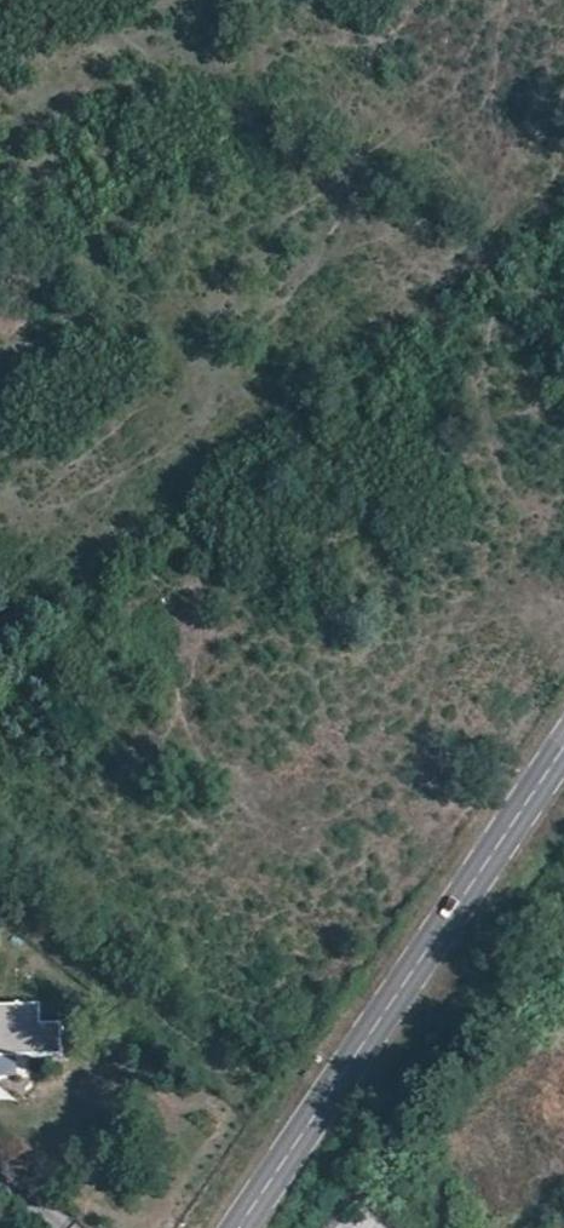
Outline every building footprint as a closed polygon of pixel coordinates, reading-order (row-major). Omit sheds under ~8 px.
[(59,1051),(59,1024),(38,1024),(37,1007),(0,1007),(0,1052),(59,1051)]
